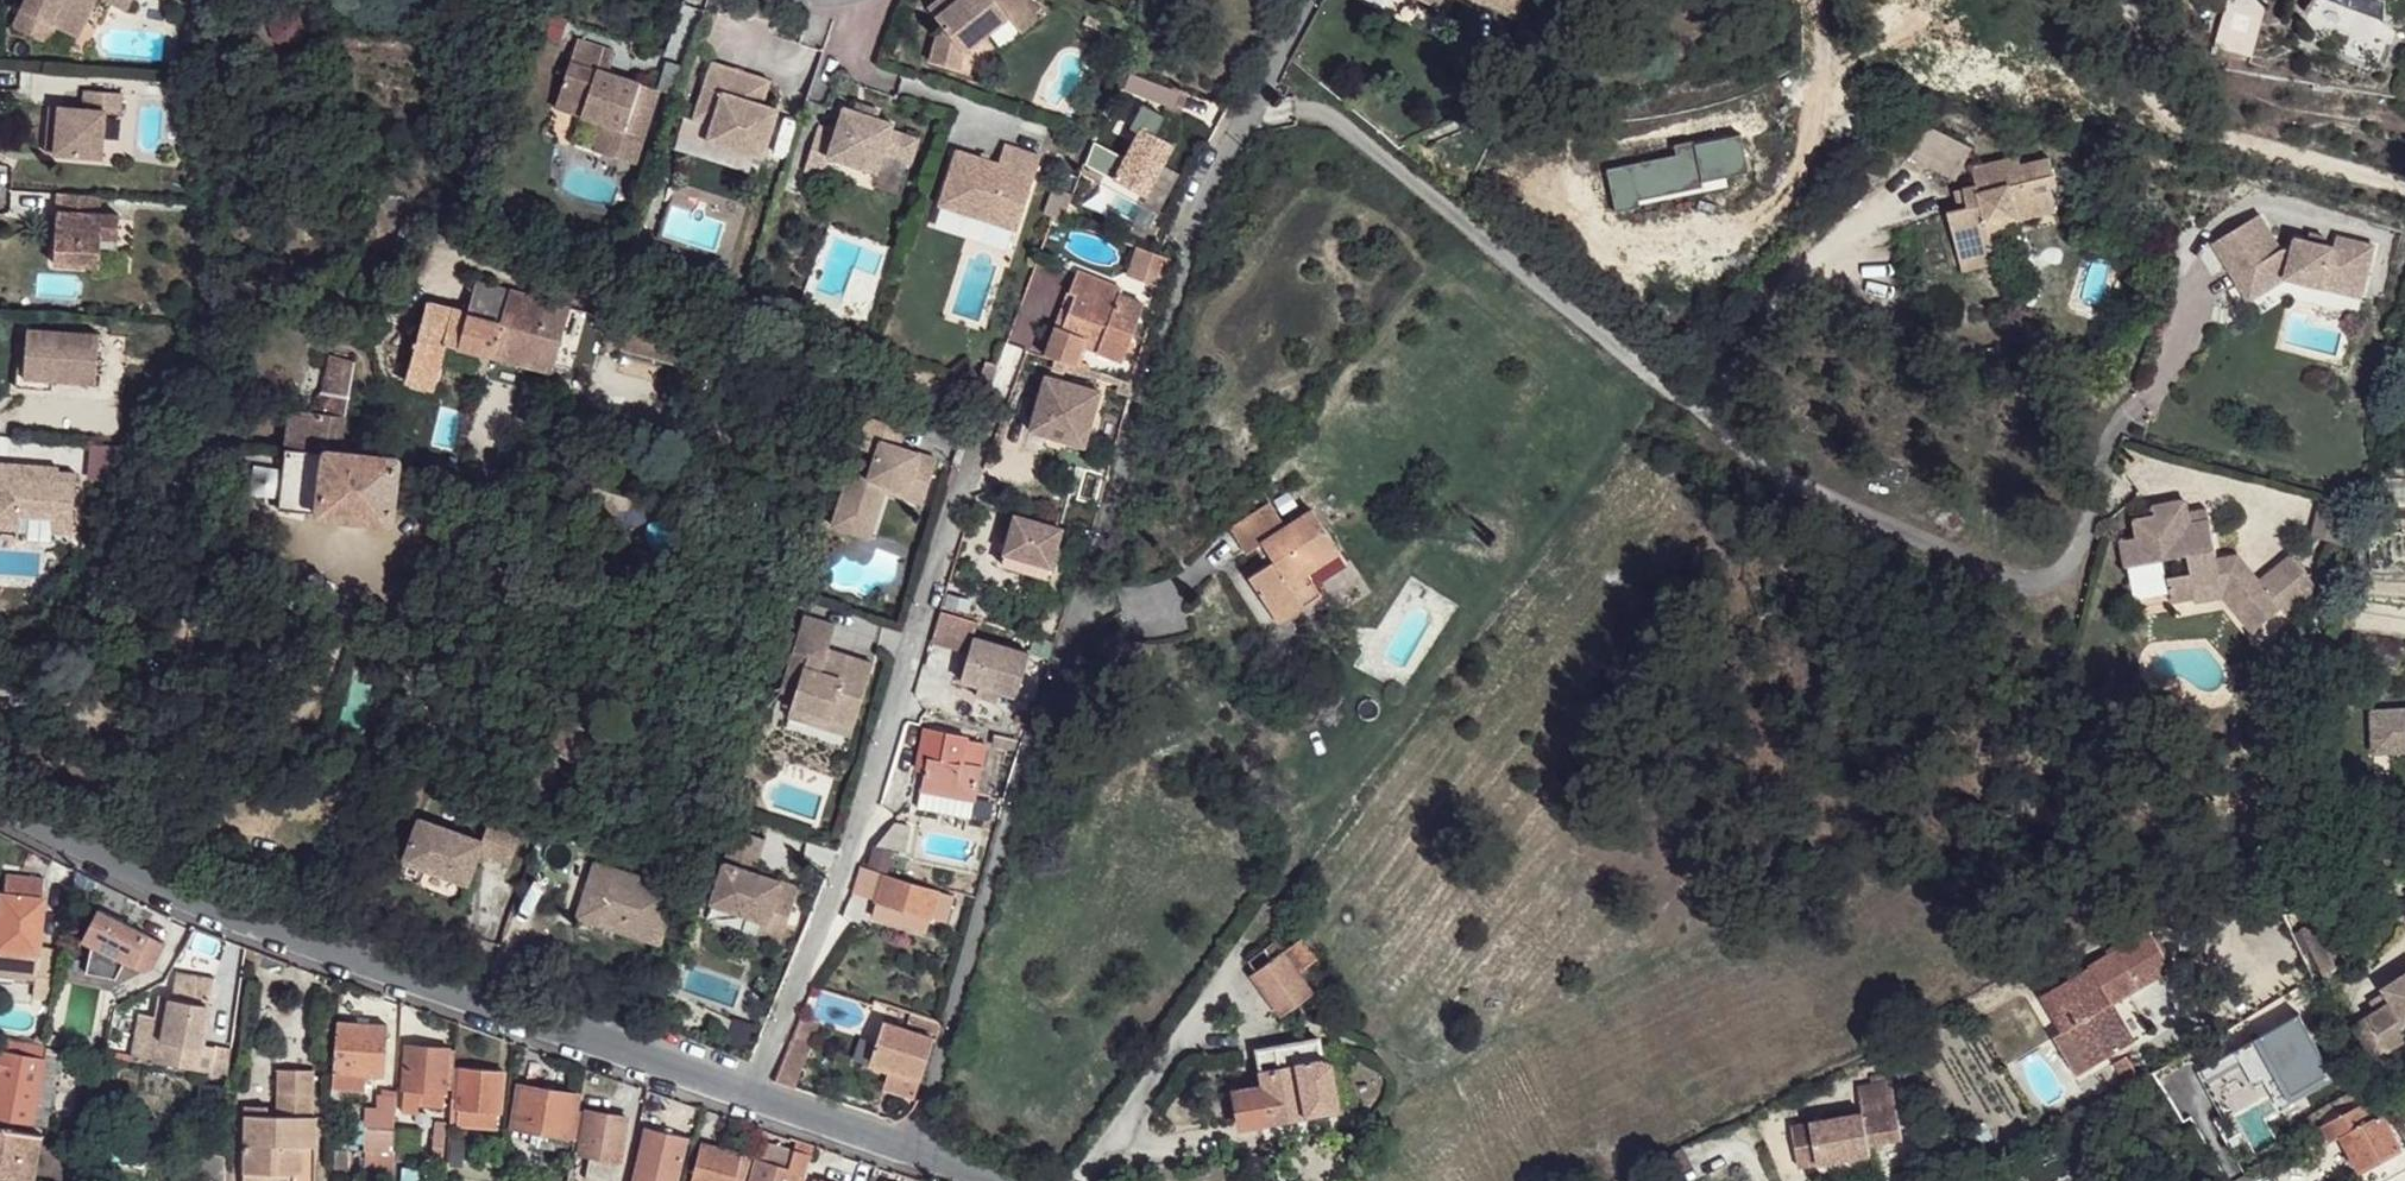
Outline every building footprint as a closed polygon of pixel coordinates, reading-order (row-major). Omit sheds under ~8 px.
[(23,14),(49,29),(71,42),(93,0),(30,0),(23,14)] [(124,13),(132,0),(100,0),(124,13)] [(962,1),(952,10),(945,1),(932,13),(945,28),(930,41),(923,61),(952,70),(959,50),(1003,13),(1017,0),(964,0),(962,1)] [(962,1),(961,0),(946,0),(945,1),(952,10),(962,1)] [(1003,13),(1021,34),(1040,18),(1024,0),(1017,0),(1003,13)] [(1507,12),(1512,0),(1481,0),(1507,12)] [(2259,60),(2270,2),(2258,0),(2232,0),(2223,51),(2259,60)] [(2305,10),(2309,16),(2323,0),(2313,0),(2305,10)] [(2388,28),(2391,3),(2398,0),(2332,0),(2388,28)] [(1097,16),(1080,9),(1074,26),(1090,33),(1097,16)] [(49,29),(23,14),(17,24),(30,32),(27,38),(40,46),(49,29)] [(30,32),(17,24),(13,31),(27,38),(30,32)] [(615,56),(575,43),(558,95),(584,103),(578,121),(602,128),(593,154),(636,168),(659,96),(633,88),(630,96),(616,91),(618,83),(609,80),(615,56)] [(708,91),(765,111),(773,87),(716,67),(708,91)] [(633,88),(618,83),(616,91),(630,96),(633,88)] [(765,111),(708,91),(697,124),(712,130),(708,144),(765,164),(782,116),(765,111)] [(83,109),(57,107),(53,155),(96,158),(100,111),(116,112),(117,94),(84,93),(83,109)] [(584,103),(558,95),(553,111),(578,121),(584,103)] [(53,155),(57,107),(46,106),(42,154),(53,155)] [(865,118),(867,109),(859,108),(856,116),(865,118)] [(856,116),(848,114),(840,138),(823,133),(809,178),(827,184),(833,165),(881,180),(887,161),(915,169),(923,145),(895,136),(898,128),(877,122),(880,113),(867,109),(865,118),(856,116)] [(1413,113),(1410,114),(1416,128),(1422,125),(1413,113)] [(1410,114),(1397,120),(1404,134),(1416,128),(1410,114)] [(697,124),(686,120),(676,152),(702,162),(708,144),(712,130),(697,124)] [(1925,124),(1910,153),(1953,176),(1969,147),(1925,124)] [(1001,167),(957,153),(940,207),(1018,233),(1041,163),(1006,151),(1001,167)] [(1949,214),(1960,258),(1994,250),(1988,224),(2015,217),(2017,221),(2056,211),(2051,188),(2057,186),(2050,159),(2021,166),(2018,158),(1972,167),(1977,186),(1956,191),(1961,211),(1949,214)] [(96,196),(53,193),(52,223),(59,224),(58,243),(51,242),(50,272),(75,273),(94,275),(95,254),(114,256),(116,217),(95,215),(96,196)] [(2259,215),(2213,242),(2239,285),(2260,273),(2269,288),(2287,278),(2324,287),(2326,279),(2363,288),(2373,247),(2337,237),(2333,247),(2322,245),(2308,241),(2296,238),(2292,252),(2280,249),(2259,215)] [(59,224),(52,223),(51,242),(58,243),(59,224)] [(2308,241),(2322,245),(2324,237),(2310,234),(2308,241)] [(1171,258),(1139,246),(1128,273),(1161,286),(1171,258)] [(1062,327),(1053,358),(1059,360),(1081,367),(1088,345),(1095,346),(1096,343),(1131,354),(1148,297),(1123,289),(1125,283),(1079,270),(1072,294),(1079,296),(1069,329),(1062,327)] [(2248,300),(2269,288),(2260,273),(2239,285),(2248,300)] [(2363,288),(2326,279),(2324,287),(2361,296),(2363,288)] [(501,323),(509,291),(476,282),(467,312),(501,323)] [(548,372),(567,308),(509,291),(501,323),(492,356),(548,372)] [(1079,296),(1072,294),(1062,327),(1069,329),(1079,296)] [(410,382),(440,390),(448,363),(446,363),(451,343),(461,311),(426,302),(405,380),(410,382)] [(492,356),(501,323),(467,312),(461,311),(451,343),(492,356)] [(683,340),(626,323),(619,350),(676,366),(683,340)] [(98,333),(27,330),(26,352),(19,351),(17,390),(50,392),(50,382),(95,385),(98,333)] [(2384,344),(2378,364),(2393,367),(2397,347),(2384,344)] [(285,449),(285,450),(324,454),(324,452),(339,453),(341,442),(347,407),(355,363),(330,356),(322,395),(315,400),(311,414),(289,411),(285,449)] [(1081,367),(1059,360),(1055,373),(1067,377),(1068,373),(1101,382),(1105,373),(1081,367)] [(1103,395),(1048,379),(1034,432),(1054,438),(1057,428),(1092,437),(1103,395)] [(906,431),(869,420),(859,450),(877,456),(870,479),(851,473),(833,529),(853,535),(860,513),(877,518),(885,495),(888,486),(903,491),(901,500),(919,506),(933,461),(916,455),(912,467),(901,464),(906,451),(900,449),(906,431)] [(1057,428),(1054,438),(1089,448),(1092,437),(1057,428)] [(118,478),(117,444),(87,446),(89,479),(118,478)] [(285,450),(279,511),(317,515),(324,454),(285,450)] [(916,455),(906,451),(901,464),(912,467),(916,455)] [(317,515),(390,525),(398,460),(339,453),(324,452),(324,454),(317,515)] [(0,463),(0,527),(19,528),(21,512),(53,515),(53,530),(73,532),(77,472),(59,470),(59,466),(0,463)] [(2385,481),(2379,501),(2404,500),(2404,480),(2385,481)] [(903,491),(888,486),(885,495),(901,500),(903,491)] [(2224,583),(2260,626),(2281,609),(2286,615),(2320,589),(2291,553),(2258,580),(2238,556),(2218,560),(2210,520),(2193,524),(2190,511),(2188,501),(2153,507),(2155,517),(2136,521),(2138,537),(2121,540),(2127,567),(2187,556),(2191,574),(2168,578),(2172,602),(2196,597),(2194,590),(2224,583)] [(1247,574),(1271,610),(1295,594),(1286,582),(1305,569),(1338,548),(1312,507),(1285,525),(1269,502),(1230,528),(1245,552),(1261,541),(1271,558),(1247,574)] [(2190,511),(2193,524),(2210,520),(2207,507),(2190,511)] [(1001,561),(1047,575),(1061,529),(1005,512),(999,528),(1010,532),(1001,561)] [(860,513),(853,535),(869,541),(877,518),(860,513)] [(0,527),(0,538),(19,539),(19,528),(0,527)] [(1278,620),(1321,592),(1314,582),(1305,569),(1286,582),(1295,594),(1271,610),(1278,620)] [(2196,597),(2197,602),(2224,596),(2254,632),(2260,626),(2224,583),(2194,590),(2196,597)] [(970,600),(947,594),(944,605),(967,611),(970,600)] [(981,624),(943,613),(936,642),(950,647),(971,652),(964,679),(981,684),(1001,689),(1017,694),(1029,652),(978,638),(981,624)] [(834,626),(804,616),(780,690),(794,694),(789,709),(852,730),(874,666),(835,654),(832,663),(824,659),(826,650),(834,626)] [(835,654),(826,650),(824,659),(832,663),(835,654)] [(1001,689),(981,684),(977,695),(997,701),(1001,689)] [(852,730),(789,709),(786,718),(849,738),(852,730)] [(2371,711),(2374,753),(2404,752),(2404,710),(2371,711)] [(1014,722),(1026,726),(1029,715),(1018,711),(1014,722)] [(964,737),(925,730),(918,770),(926,773),(917,816),(968,827),(987,744),(963,741),(964,737)] [(1016,751),(1022,737),(999,730),(994,746),(1016,751)] [(388,812),(382,829),(393,833),(398,817),(388,812)] [(894,822),(875,846),(905,853),(913,826),(894,822)] [(723,865),(753,874),(763,840),(734,831),(723,865)] [(508,881),(520,848),(487,836),(480,858),(416,836),(402,878),(466,901),(477,870),(508,881)] [(888,870),(892,852),(870,847),(866,865),(888,870)] [(753,874),(723,865),(711,905),(762,921),(768,923),(772,911),(790,916),(798,889),(753,874)] [(853,893),(876,901),(884,876),(861,869),(853,893)] [(937,893),(884,876),(876,901),(930,916),(937,893)] [(0,920),(0,978),(36,981),(36,977),(55,980),(60,958),(39,954),(45,899),(42,898),(44,884),(5,880),(4,894),(2,894),(0,920)] [(670,907),(593,880),(573,935),(651,963),(670,907)] [(953,897),(937,893),(930,916),(947,922),(953,897)] [(872,917),(926,933),(930,916),(876,901),(872,917)] [(151,968),(164,943),(98,909),(82,941),(92,946),(87,974),(118,979),(124,961),(143,971),(151,968)] [(768,923),(762,921),(757,938),(780,945),(790,916),(772,911),(768,923)] [(2326,916),(2303,928),(2325,975),(2349,963),(2326,916)] [(2109,999),(2169,963),(2146,926),(2040,992),(2061,1028),(2052,1034),(2075,1071),(2124,1042),(2101,1004),(2109,999)] [(1284,953),(1284,954),(1297,974),(1315,959),(1300,941),(1284,953)] [(1264,950),(1273,962),(1284,954),(1275,942),(1264,950)] [(1283,1014),(1310,992),(1297,974),(1284,954),(1273,962),(1257,974),(1252,977),(1283,1014)] [(177,970),(173,996),(211,1002),(215,976),(177,970)] [(2391,1002),(2376,1011),(2352,1027),(2373,1062),(2404,1043),(2404,975),(2383,989),(2386,992),(2391,1002)] [(55,980),(36,977),(36,981),(32,999),(51,1002),(55,980)] [(2386,992),(2370,1003),(2376,1011),(2391,1002),(2386,992)] [(211,1002),(173,996),(158,993),(153,1018),(146,1062),(201,1073),(206,1044),(214,1002),(211,1002)] [(2132,1037),(2109,999),(2101,1004),(2124,1042),(2132,1037)] [(940,1029),(943,1021),(911,1011),(908,1019),(940,1029)] [(138,1015),(130,1060),(146,1062),(153,1018),(138,1015)] [(822,1024),(804,1016),(773,1084),(792,1090),(822,1024)] [(390,1025),(339,1021),(335,1071),(367,1073),(386,1074),(390,1025)] [(889,1074),(920,1083),(935,1039),(883,1024),(875,1053),(876,1053),(871,1068),(889,1074)] [(55,1039),(53,1048),(64,1049),(65,1040),(55,1039)] [(1235,1093),(1241,1127),(1263,1123),(1336,1111),(1341,1110),(1332,1060),(1323,1058),(1320,1039),(1277,1047),(1279,1058),(1261,1061),(1266,1087),(1235,1093)] [(3,1040),(1,1053),(44,1061),(47,1049),(47,1047),(3,1040)] [(212,1074),(215,1046),(206,1044),(201,1073),(212,1074)] [(450,1048),(408,1044),(405,1087),(420,1088),(447,1090),(448,1078),(453,1079),(454,1068),(448,1068),(450,1048)] [(212,1074),(228,1077),(230,1065),(230,1064),(232,1049),(215,1046),(212,1074)] [(47,1049),(44,1061),(58,1064),(61,1051),(47,1049)] [(2137,1075),(2123,1052),(2111,1059),(2124,1082),(2137,1075)] [(0,1058),(0,1099),(36,1105),(44,1061),(1,1053),(0,1058)] [(1916,1076),(1906,1059),(1897,1064),(1907,1082),(1916,1076)] [(44,1061),(36,1105),(32,1124),(46,1127),(58,1064),(44,1061)] [(504,1069),(463,1066),(461,1086),(456,1085),(456,1096),(460,1096),(459,1108),(501,1111),(504,1069)] [(244,1178),(293,1180),(316,1180),(317,1118),(314,1117),(315,1072),(277,1070),(276,1116),(268,1116),(268,1108),(245,1108),(244,1178)] [(367,1073),(335,1071),(333,1088),(344,1089),(366,1091),(367,1073)] [(920,1083),(889,1074),(886,1085),(916,1095),(920,1083)] [(1871,1085),(1857,1087),(1862,1113),(1791,1126),(1798,1168),(1871,1155),(1869,1145),(1903,1139),(1893,1082),(1887,1082),(1886,1075),(1870,1077),(1871,1085)] [(520,1084),(513,1124),(516,1126),(527,1127),(533,1128),(572,1135),(579,1094),(520,1084)] [(420,1088),(405,1087),(402,1115),(419,1117),(419,1107),(420,1088)] [(344,1089),(333,1088),(332,1100),(339,1101),(344,1101),(344,1089)] [(420,1088),(419,1107),(445,1111),(447,1090),(420,1088)] [(32,1124),(36,1105),(0,1099),(0,1119),(32,1124)] [(2361,1172),(2401,1151),(2375,1100),(2323,1127),(2332,1143),(2342,1136),(2361,1172)] [(366,1118),(364,1180),(394,1180),(395,1163),(393,1163),(395,1128),(397,1129),(398,1102),(384,1101),(384,1105),(378,1105),(378,1119),(366,1118)] [(501,1111),(459,1108),(457,1129),(498,1133),(501,1111)] [(582,1109),(579,1129),(585,1130),(588,1111),(582,1109)] [(629,1117),(588,1111),(585,1130),(579,1129),(578,1138),(583,1139),(581,1151),(589,1153),(622,1158),(629,1117)] [(1336,1111),(1263,1123),(1267,1143),(1339,1131),(1336,1111)] [(572,1135),(533,1128),(530,1148),(568,1154),(572,1135)] [(445,1152),(446,1130),(436,1129),(435,1151),(445,1152)] [(647,1129),(634,1180),(677,1180),(687,1139),(647,1129)] [(8,1180),(32,1180),(40,1138),(0,1130),(0,1179),(8,1180)] [(750,1180),(805,1180),(818,1145),(799,1138),(794,1152),(788,1169),(758,1158),(750,1180)] [(788,1169),(794,1152),(764,1141),(758,1158),(788,1169)] [(691,1180),(734,1180),(736,1172),(741,1153),(702,1142),(691,1180)] [(464,1147),(456,1146),(454,1168),(463,1169),(464,1147)] [(1655,1162),(1664,1180),(1666,1180),(1691,1167),(1682,1148),(1655,1162)] [(200,1150),(200,1180),(226,1180),(226,1166),(226,1154),(200,1150)] [(589,1153),(585,1178),(609,1180),(618,1180),(622,1158),(589,1153)] [(749,1155),(741,1153),(736,1172),(743,1174),(749,1155)] [(734,1180),(735,1180),(742,1180),(743,1174),(736,1172),(734,1180)]
